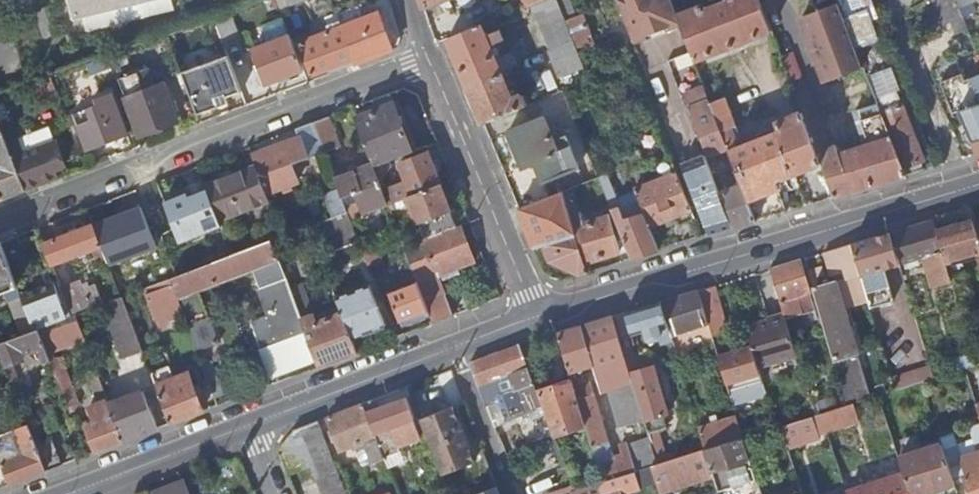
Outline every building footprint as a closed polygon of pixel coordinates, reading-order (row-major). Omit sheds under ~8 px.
[(72,18),(80,15),(83,29),(172,8),(170,0),(67,0),(72,18)] [(529,1),(540,24),(562,15),(555,0),(532,0),(529,1)] [(562,15),(572,39),(575,47),(587,43),(584,37),(589,35),(580,13),(573,15),(567,0),(555,0),(562,15)] [(632,40),(678,22),(676,17),(670,0),(616,0),(632,40)] [(676,17),(678,22),(694,62),(770,32),(758,0),(727,0),(728,2),(704,11),(702,7),(676,17)] [(944,24),(949,22),(963,16),(963,15),(959,6),(956,0),(934,0),(944,24)] [(959,6),(963,15),(975,10),(971,1),(959,6)] [(827,79),(861,66),(836,2),(802,15),(827,79)] [(356,62),(391,49),(377,12),(365,16),(359,3),(334,13),(340,25),(341,25),(354,58),(356,62)] [(861,45),(882,37),(870,5),(849,13),(861,45)] [(228,11),(212,17),(220,36),(223,44),(238,38),(228,11)] [(340,25),(334,13),(323,17),(328,29),(298,41),(311,74),(354,58),(341,25),(340,25)] [(261,84),(302,69),(282,15),(259,24),(265,42),(253,46),(263,74),(258,76),(261,84)] [(550,49),(572,39),(562,15),(540,24),(550,49)] [(968,27),(963,16),(949,22),(954,33),(968,27)] [(487,25),(485,20),(447,37),(467,86),(499,72),(488,45),(502,39),(498,29),(484,35),(481,28),(487,25)] [(581,62),(575,47),(572,39),(550,49),(546,50),(557,77),(583,66),(581,62)] [(226,97),(241,91),(227,54),(180,71),(196,114),(217,106),(219,107),(220,107),(222,107),(224,107),(225,106),(226,105),(227,103),(228,102),(226,97)] [(594,57),(581,62),(583,66),(588,79),(593,90),(604,86),(601,79),(603,78),(594,57)] [(139,132),(175,118),(162,83),(154,86),(147,66),(119,78),(139,132)] [(889,68),(868,76),(871,83),(892,75),(889,68)] [(510,98),(499,72),(467,86),(482,123),(527,104),(522,94),(510,98)] [(964,79),(961,73),(940,82),(953,112),(958,110),(976,153),(978,152),(978,73),(964,79)] [(903,165),(903,166),(924,158),(892,75),(871,83),(878,102),(879,105),(903,165)] [(690,107),(694,118),(708,153),(727,145),(710,103),(704,88),(687,95),(691,107),(690,107)] [(112,139),(117,153),(132,147),(127,133),(111,92),(96,98),(98,104),(72,114),(86,149),(112,139)] [(724,97),(710,103),(727,145),(737,141),(732,129),(736,127),(724,97)] [(372,162),(373,166),(412,151),(392,102),(354,116),(372,162)] [(854,110),(864,144),(839,154),(835,144),(828,147),(816,114),(800,110),(800,111),(803,118),(804,120),(821,163),(833,196),(906,174),(903,166),(903,165),(879,105),(878,102),(854,110)] [(741,184),(755,219),(786,210),(777,187),(781,186),(777,176),(797,168),(799,171),(821,163),(804,120),(803,118),(800,111),(775,121),(779,130),(729,150),(731,156),(735,167),(741,184)] [(542,115),(507,130),(521,166),(533,162),(540,181),(577,165),(564,134),(552,139),(542,115)] [(324,151),(324,152),(340,146),(328,116),(312,122),(324,151)] [(255,165),(266,194),(297,182),(290,164),(324,151),(312,122),(294,128),(298,136),(251,154),(255,165)] [(5,142),(23,189),(55,176),(51,165),(62,161),(49,126),(5,142)] [(23,189),(5,142),(0,128),(0,197),(23,189)] [(634,146),(619,153),(634,190),(648,226),(674,216),(678,226),(695,219),(676,172),(648,182),(643,168),(634,146)] [(382,190),(387,202),(387,203),(439,183),(427,152),(399,163),(406,181),(382,190)] [(681,163),(709,233),(732,226),(704,155),(681,163)] [(676,172),(670,158),(643,168),(648,182),(676,172)] [(346,210),(349,216),(387,202),(382,190),(382,189),(373,166),(372,162),(334,177),(338,187),(346,210)] [(219,219),(268,200),(266,194),(255,165),(205,184),(219,219)] [(605,174),(597,177),(602,189),(610,186),(605,174)] [(439,183),(387,203),(392,215),(411,208),(412,211),(406,213),(410,224),(416,222),(422,238),(423,238),(456,225),(439,183)] [(161,199),(179,246),(223,230),(219,219),(205,184),(161,199)] [(722,190),(736,225),(755,219),(741,184),(722,190)] [(602,189),(630,257),(658,248),(648,226),(634,190),(615,198),(610,186),(602,189)] [(331,215),(346,210),(338,187),(323,193),(331,215)] [(568,211),(561,191),(517,208),(524,224),(533,221),(542,243),(549,259),(578,273),(586,270),(572,225),(568,211)] [(153,201),(93,224),(101,246),(107,262),(124,256),(118,240),(161,223),(153,201)] [(575,209),(568,211),(572,225),(574,225),(584,260),(619,251),(608,215),(579,223),(575,209)] [(319,253),(357,237),(349,216),(346,210),(331,215),(308,225),(319,253)] [(938,230),(935,218),(896,229),(906,262),(930,255),(935,273),(930,274),(933,285),(953,279),(952,278),(938,230)] [(938,230),(952,278),(967,273),(963,259),(969,257),(968,253),(977,250),(978,256),(978,218),(938,230)] [(533,221),(524,224),(533,247),(542,243),(533,221)] [(101,246),(93,224),(44,243),(52,265),(101,246)] [(422,238),(403,246),(405,250),(431,316),(433,322),(453,314),(437,275),(474,260),(459,224),(456,225),(423,238),(422,238)] [(891,231),(853,242),(860,268),(867,290),(872,307),(895,300),(890,283),(885,267),(900,263),(891,231)] [(304,325),(301,317),(299,312),(293,294),(271,239),(232,254),(170,278),(186,320),(201,314),(193,290),(254,267),(279,334),(304,325)] [(373,239),(360,244),(368,264),(381,259),(373,239)] [(0,241),(0,287),(2,292),(5,291),(21,335),(35,329),(21,295),(0,241)] [(860,268),(853,242),(826,251),(832,273),(846,269),(845,267),(853,265),(854,270),(860,268)] [(431,316),(405,250),(389,257),(399,281),(393,283),(396,288),(388,291),(402,327),(431,316)] [(811,292),(801,258),(772,267),(786,315),(787,318),(798,314),(792,298),(811,292)] [(381,259),(368,264),(375,284),(389,279),(381,259)] [(836,278),(813,284),(835,358),(858,351),(836,278)] [(336,296),(330,280),(317,285),(329,316),(317,321),(313,312),(301,317),(304,325),(307,332),(317,358),(320,366),(348,355),(358,351),(352,337),(336,296)] [(53,282),(21,295),(35,329),(38,328),(65,318),(58,302),(61,300),(53,282)] [(370,283),(336,296),(352,337),(386,324),(370,283)] [(716,284),(700,289),(713,334),(730,328),(716,284)] [(75,314),(84,311),(74,286),(63,291),(72,315),(75,314)] [(176,305),(169,286),(143,295),(155,325),(172,318),(168,308),(176,305)] [(717,347),(700,289),(662,300),(672,335),(700,325),(707,349),(717,347)] [(293,294),(299,312),(310,307),(303,290),(293,294)] [(143,350),(122,296),(121,296),(102,304),(123,357),(143,350)] [(672,335),(662,300),(626,311),(633,333),(647,329),(649,337),(653,339),(660,338),(661,343),(673,340),(672,335)] [(633,333),(626,311),(614,315),(623,347),(636,344),(633,333)] [(72,315),(65,318),(38,328),(50,360),(70,411),(74,409),(79,402),(55,341),(82,330),(75,314),(72,315)] [(623,347),(614,315),(559,331),(571,372),(595,365),(602,390),(611,388),(633,381),(631,372),(623,347)] [(797,353),(787,318),(786,315),(748,327),(753,344),(759,366),(797,353)] [(35,329),(21,335),(0,343),(0,347),(6,364),(23,358),(24,356),(30,354),(29,351),(38,348),(43,362),(50,360),(38,328),(35,329)] [(317,358),(307,332),(262,349),(271,375),(317,358)] [(538,390),(521,343),(471,362),(480,385),(499,378),(510,373),(516,390),(520,389),(525,400),(529,399),(531,405),(542,400),(538,390)] [(767,393),(759,366),(753,344),(719,354),(733,403),(767,393)] [(205,349),(198,351),(210,382),(217,379),(205,349)] [(655,365),(631,372),(633,381),(644,419),(669,412),(655,365)] [(170,422),(202,410),(191,380),(177,385),(169,367),(152,373),(170,422)] [(15,368),(9,370),(24,412),(31,410),(15,368)] [(84,426),(94,451),(124,439),(110,403),(100,376),(91,380),(101,403),(93,406),(95,412),(90,414),(93,423),(84,426)] [(499,378),(480,385),(493,418),(512,411),(499,378)] [(573,380),(538,390),(542,400),(554,434),(586,424),(579,398),(573,380)] [(211,387),(215,397),(223,394),(219,384),(211,387)] [(611,388),(602,390),(600,391),(611,426),(622,423),(611,388)] [(110,403),(124,439),(157,427),(143,390),(110,403)] [(595,394),(579,398),(586,424),(603,481),(635,471),(636,471),(631,453),(608,460),(605,452),(612,450),(595,394)] [(375,408),(372,399),(363,403),(376,436),(381,447),(387,445),(397,441),(398,445),(421,436),(406,396),(375,408)] [(435,413),(420,418),(442,475),(475,462),(474,461),(472,462),(468,452),(471,451),(458,418),(455,418),(451,408),(453,407),(453,406),(451,407),(448,400),(433,407),(435,413)] [(376,436),(363,403),(329,416),(341,449),(376,436)] [(843,420),(839,406),(822,412),(827,425),(843,420)] [(819,437),(813,415),(782,425),(787,441),(788,447),(819,437)] [(744,437),(737,417),(719,422),(712,424),(699,429),(705,449),(744,437)] [(340,473),(319,419),(295,429),(279,450),(289,476),(318,465),(324,480),(340,473)] [(657,427),(647,429),(658,464),(668,461),(657,427)] [(0,451),(0,461),(9,483),(46,469),(36,444),(33,437),(0,451)] [(749,455),(744,437),(705,449),(704,450),(712,473),(718,492),(757,480),(749,455)] [(36,444),(46,469),(62,463),(52,438),(36,444)] [(942,444),(899,458),(904,473),(911,493),(926,493),(955,485),(954,481),(944,451),(942,444)] [(390,453),(387,445),(381,447),(383,454),(384,456),(390,453)] [(959,446),(944,451),(954,481),(968,477),(967,476),(962,458),(963,458),(959,446)] [(668,461),(658,464),(653,466),(658,482),(660,489),(712,473),(704,450),(668,461)] [(394,463),(390,453),(384,456),(388,466),(394,463)] [(963,458),(962,458),(967,476),(968,477),(973,493),(978,493),(978,453),(963,458)] [(384,456),(383,454),(372,459),(378,474),(389,470),(388,466),(384,456)] [(9,483),(2,466),(0,461),(0,487),(9,483)] [(636,471),(635,471),(640,488),(658,482),(653,466),(636,471)] [(571,491),(572,493),(623,493),(640,488),(635,471),(603,481),(575,490),(571,491)] [(340,473),(324,480),(318,482),(323,493),(348,493),(340,473)] [(904,473),(847,491),(849,493),(911,493),(904,473)] [(498,487),(494,477),(480,483),(483,492),(498,487)] [(155,493),(187,493),(183,483),(155,493)]
